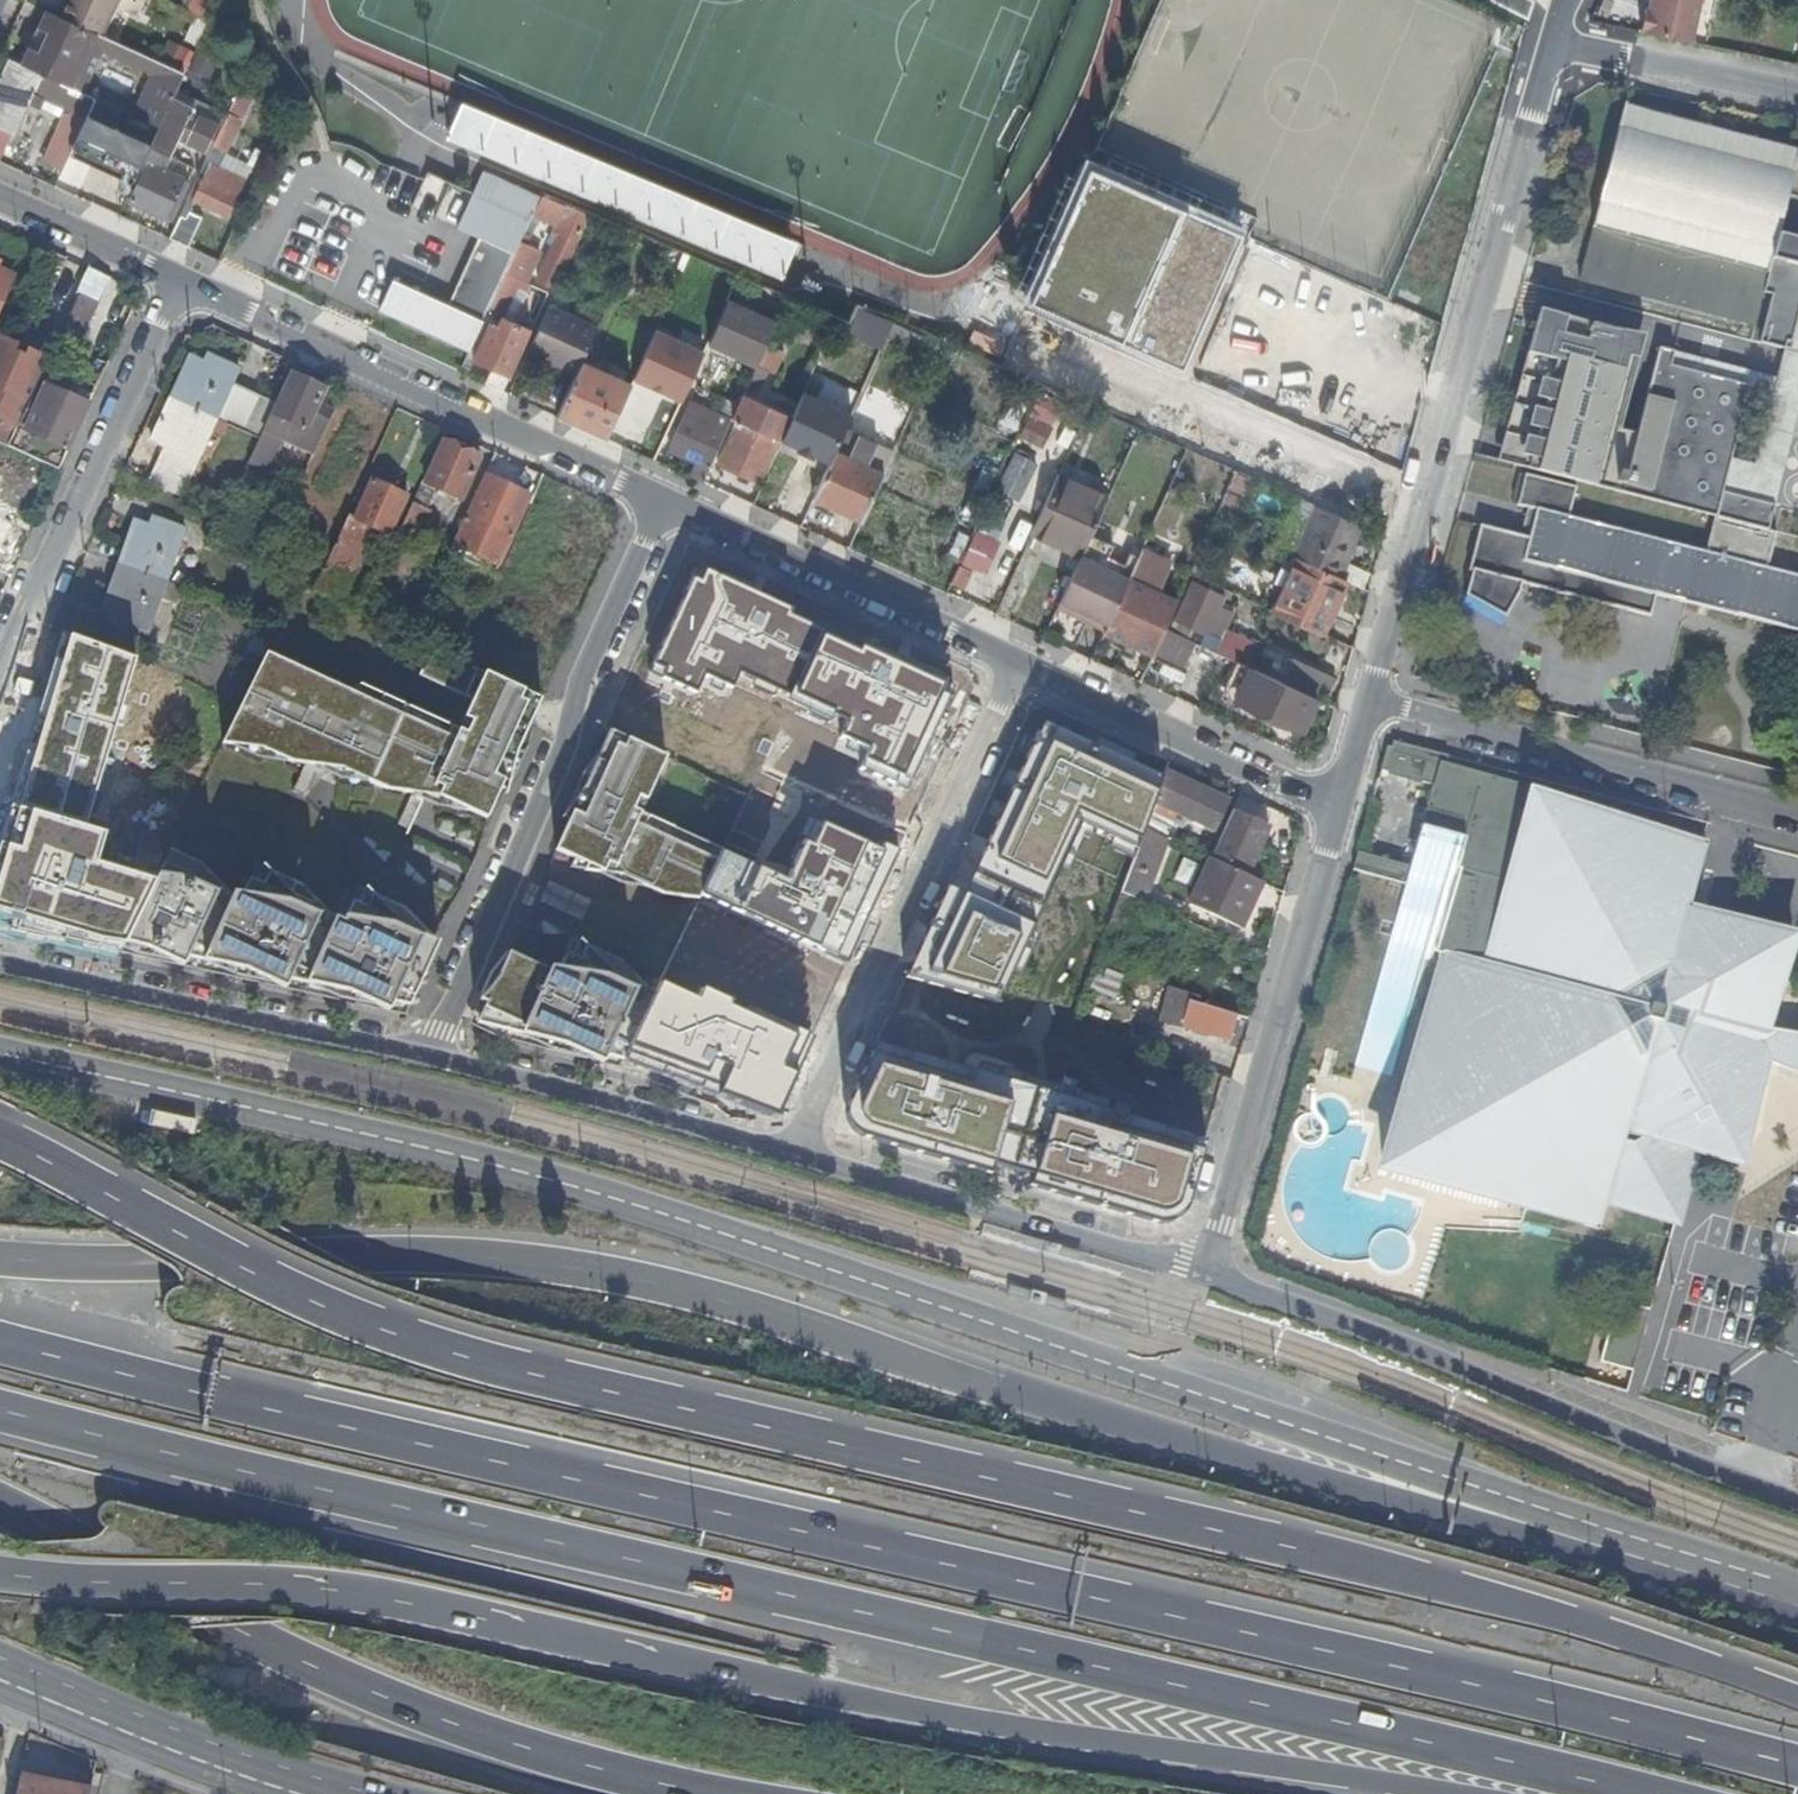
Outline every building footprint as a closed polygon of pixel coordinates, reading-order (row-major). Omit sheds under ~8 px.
[(121,0),(65,0),(58,14),(104,35),(121,0)] [(190,9),(210,18),(213,8),(217,0),(194,0),(190,9)] [(1528,17),(1532,0),(1495,0),(1528,17)] [(46,9),(22,63),(31,68),(83,91),(99,55),(106,52),(147,70),(148,77),(132,113),(161,127),(186,72),(104,35),(58,14),(46,9)] [(220,59),(197,49),(194,56),(187,70),(211,80),(220,59)] [(69,159),(76,145),(85,125),(98,98),(83,91),(31,68),(22,63),(9,58),(0,78),(0,151),(10,132),(15,134),(29,106),(35,93),(46,98),(82,114),(72,117),(56,152),(69,159)] [(35,93),(29,106),(40,110),(46,98),(35,93)] [(113,105),(98,98),(85,125),(76,145),(138,175),(153,141),(106,119),(113,105)] [(180,135),(209,149),(221,123),(191,109),(192,107),(188,105),(175,99),(147,160),(149,161),(132,199),(166,215),(170,206),(175,208),(188,179),(165,168),(180,135)] [(191,109),(221,123),(225,114),(191,99),(188,105),(192,107),(191,109)] [(1579,276),(1754,324),(1763,290),(1797,160),(1797,148),(1626,101),(1579,276)] [(458,108),(443,148),(788,276),(802,236),(458,108)] [(230,112),(215,145),(228,153),(244,119),(230,112)] [(1763,290),(1772,293),(1759,341),(1785,348),(1786,342),(1791,343),(1797,315),(1797,160),(1763,290)] [(202,180),(194,198),(229,214),(245,178),(212,162),(204,180),(202,180)] [(1244,238),(1088,169),(1023,303),(1186,375),(1244,238)] [(381,308),(471,349),(483,322),(506,272),(507,270),(520,241),(534,211),(539,201),(482,175),(459,225),(481,235),(450,302),(395,277),(381,308)] [(558,223),(556,228),(561,231),(558,238),(539,279),(554,286),(589,213),(542,193),(539,201),(534,211),(558,223)] [(181,214),(170,238),(186,246),(197,222),(181,214)] [(561,231),(556,228),(553,235),(558,238),(561,231)] [(540,251),(520,241),(507,270),(527,279),(540,251)] [(63,333),(96,344),(118,280),(85,268),(63,333)] [(531,284),(506,272),(483,322),(491,326),(475,358),(493,366),(485,383),(502,391),(530,329),(504,318),(519,285),(528,289),(531,284)] [(13,282),(0,277),(0,310),(13,282)] [(776,322),(729,300),(709,342),(756,363),(776,322)] [(528,351),(578,373),(583,362),(598,329),(549,306),(528,351)] [(851,323),(886,338),(893,323),(858,308),(851,323)] [(1715,516),(1768,529),(1774,504),(1770,503),(1722,491),(1731,457),(1749,385),(1749,384),(1670,364),(1673,350),(1658,346),(1636,433),(1619,429),(1610,426),(1630,345),(1634,333),(1610,328),(1538,309),(1521,374),(1523,374),(1503,452),(1529,459),(1527,468),(1715,516)] [(1791,343),(1789,349),(1781,378),(1777,393),(1758,464),(1731,457),(1722,491),(1770,503),(1797,400),(1797,315),(1791,343)] [(886,338),(936,359),(943,345),(893,323),(886,338)] [(39,344),(52,351),(58,337),(45,331),(39,344)] [(656,332),(634,378),(682,400),(704,354),(656,332)] [(1643,335),(1634,333),(1630,345),(1610,426),(1619,429),(1643,335)] [(783,353),(766,345),(758,364),(775,372),(783,353)] [(1781,378),(1673,350),(1670,364),(1749,384),(1749,385),(1777,393),(1781,378)] [(216,419),(259,438),(271,412),(275,403),(233,382),(239,369),(211,356),(212,354),(210,353),(205,362),(190,356),(152,439),(166,446),(151,479),(181,492),(216,419)] [(8,448),(27,406),(36,386),(20,378),(25,367),(10,360),(5,371),(0,369),(0,420),(4,422),(2,427),(0,426),(0,444),(8,448)] [(631,385),(583,362),(578,373),(558,416),(607,438),(611,427),(631,385)] [(273,413),(271,412),(259,438),(248,462),(261,468),(276,434),(314,452),(333,411),(324,406),(317,403),(324,388),(292,373),(273,413)] [(54,441),(44,465),(59,472),(87,410),(67,401),(72,391),(61,387),(57,395),(45,390),(36,410),(27,406),(8,448),(16,451),(24,432),(49,442),(50,439),(54,441)] [(330,391),(324,388),(317,403),(324,406),(330,391)] [(719,463),(759,482),(778,439),(782,440),(794,414),(745,391),(739,404),(733,418),(738,421),(719,463)] [(794,414),(782,440),(831,462),(846,429),(852,416),(803,394),(794,414)] [(1038,398),(1017,438),(1042,450),(1062,410),(1038,398)] [(699,459),(690,476),(703,482),(733,418),(739,404),(727,399),(721,414),(714,411),(708,423),(686,414),(671,446),(699,459)] [(1100,412),(1090,408),(1086,417),(1095,421),(1100,412)] [(815,497),(863,519),(895,450),(846,429),(831,462),(815,497)] [(24,432),(16,451),(44,465),(54,441),(50,439),(49,442),(24,432)] [(406,517),(412,519),(418,506),(426,508),(435,488),(461,499),(479,459),(441,441),(406,517)] [(996,490),(1022,503),(1026,495),(1037,500),(1052,471),(1014,453),(996,490)] [(258,473),(261,468),(248,462),(246,468),(258,473)] [(1257,480),(1237,471),(1229,489),(1249,498),(1257,480)] [(453,542),(500,563),(530,495),(484,473),(453,542)] [(1633,532),(1640,504),(1524,474),(1516,505),(1536,510),(1530,537),(1481,525),(1469,570),(1472,571),(1464,603),(1502,625),(1521,593),(1524,584),(1652,618),(1658,593),(1797,629),(1797,574),(1633,532)] [(1033,534),(1081,556),(1108,498),(1059,475),(1033,534)] [(355,518),(372,481),(364,478),(347,515),(355,518)] [(355,518),(347,515),(313,591),(334,601),(369,525),(387,534),(406,496),(372,481),(355,518)] [(20,515),(0,506),(0,558),(20,515)] [(412,519),(419,522),(426,508),(418,506),(412,519)] [(1316,506),(1294,556),(1299,558),(1340,577),(1363,526),(1316,506)] [(157,517),(155,516),(151,526),(136,521),(104,608),(119,614),(116,625),(117,625),(118,624),(148,635),(160,599),(177,605),(183,587),(167,582),(185,530),(156,519),(157,517)] [(412,519),(406,517),(393,546),(406,551),(419,522),(412,519)] [(969,531),(955,589),(968,593),(973,570),(991,575),(999,539),(969,531)] [(495,574),(500,563),(453,542),(448,553),(495,574)] [(1108,625),(1129,579),(1081,556),(1060,603),(1108,625)] [(1198,558),(1190,574),(1200,578),(1208,562),(1198,558)] [(1299,558),(1275,612),(1315,630),(1323,611),(1331,615),(1347,580),(1340,577),(1299,558)] [(1108,625),(1104,633),(1153,656),(1178,602),(1159,593),(1168,575),(1137,561),(1129,579),(1108,625)] [(739,676),(796,700),(828,628),(754,591),(700,564),(647,677),(694,698),(699,688),(728,700),(734,688),(739,676)] [(1252,645),(1256,637),(1237,628),(1223,622),(1215,618),(1225,595),(1194,582),(1177,619),(1208,634),(1206,640),(1246,659),(1252,645)] [(1232,602),(1223,622),(1237,628),(1246,609),(1232,602)] [(1323,611),(1315,630),(1323,634),(1331,615),(1323,611)] [(828,628),(796,700),(846,723),(840,738),(866,752),(859,766),(909,791),(957,685),(899,660),(828,628)] [(119,946),(152,881),(92,866),(102,835),(86,829),(133,660),(63,634),(0,849),(0,923),(119,946)] [(434,639),(430,646),(437,649),(441,643),(434,639)] [(1246,659),(1311,688),(1317,675),(1252,645),(1246,659)] [(457,739),(265,653),(220,746),(488,819),(504,782),(495,777),(533,695),(437,649),(422,677),(473,697),(457,739)] [(1317,700),(1244,667),(1229,700),(1301,733),(1317,700)] [(1336,677),(1320,670),(1317,675),(1311,688),(1327,695),(1336,677)] [(1139,843),(1164,771),(1048,721),(977,870),(1045,900),(1084,819),(1139,843)] [(621,736),(612,731),(559,850),(614,878),(666,898),(702,902),(705,896),(720,863),(636,825),(669,758),(651,750),(621,736)] [(1422,785),(1427,761),(1393,752),(1387,775),(1422,785)] [(1485,963),(1471,960),(1452,1029),(1424,1022),(1383,1165),(1595,1223),(1603,1198),(1674,1218),(1695,1147),(1736,1157),(1761,1069),(1758,1065),(1788,1047),(1777,1027),(1766,1023),(1791,934),(1688,903),(1705,843),(1549,798),(1551,791),(1439,762),(1422,826),(1465,838),(1457,866),(1507,881),(1485,963)] [(1228,801),(1164,771),(1157,794),(1150,812),(1174,823),(1179,813),(1216,829),(1228,801)] [(1246,822),(1230,815),(1211,857),(1229,865),(1231,861),(1250,869),(1268,827),(1247,818),(1246,822)] [(720,863),(705,896),(845,963),(870,909),(897,850),(870,837),(868,842),(811,816),(783,878),(753,863),(725,850),(720,863)] [(1145,901),(1168,837),(1145,827),(1139,843),(1121,891),(1122,892),(1145,901)] [(1240,928),(1262,880),(1229,865),(1211,857),(1190,904),(1240,928)] [(152,881),(119,946),(154,953),(275,980),(376,1002),(409,1009),(439,942),(350,906),(341,927),(247,883),(238,902),(159,867),(152,881)] [(997,1000),(1045,900),(977,870),(969,889),(950,882),(908,978),(997,1000)] [(1140,915),(1145,901),(1122,892),(1111,924),(1123,928),(1128,915),(1134,917),(1136,914),(1140,915)] [(1443,952),(1424,1022),(1452,1029),(1471,960),(1443,952)] [(551,972),(508,955),(475,1026),(580,1055),(618,1066),(622,1059),(648,1005),(653,996),(613,978),(551,972)] [(682,957),(674,969),(700,985),(707,973),(682,957)] [(1123,975),(1097,966),(1088,991),(1114,999),(1123,975)] [(653,996),(622,1059),(710,1090),(775,1112),(814,1032),(756,1007),(753,1013),(733,1004),(735,997),(707,983),(701,994),(663,976),(653,996)] [(1160,1023),(1169,985),(1163,982),(1154,1021),(1160,1023)] [(1230,1037),(1238,1013),(1198,1001),(1200,997),(1169,985),(1160,1023),(1181,1028),(1183,1023),(1230,1037)] [(1041,1086),(878,1038),(851,1104),(858,1128),(1015,1172),(1041,1086)] [(1211,1134),(1041,1086),(1015,1172),(1166,1216),(1188,1209),(1211,1134)]
